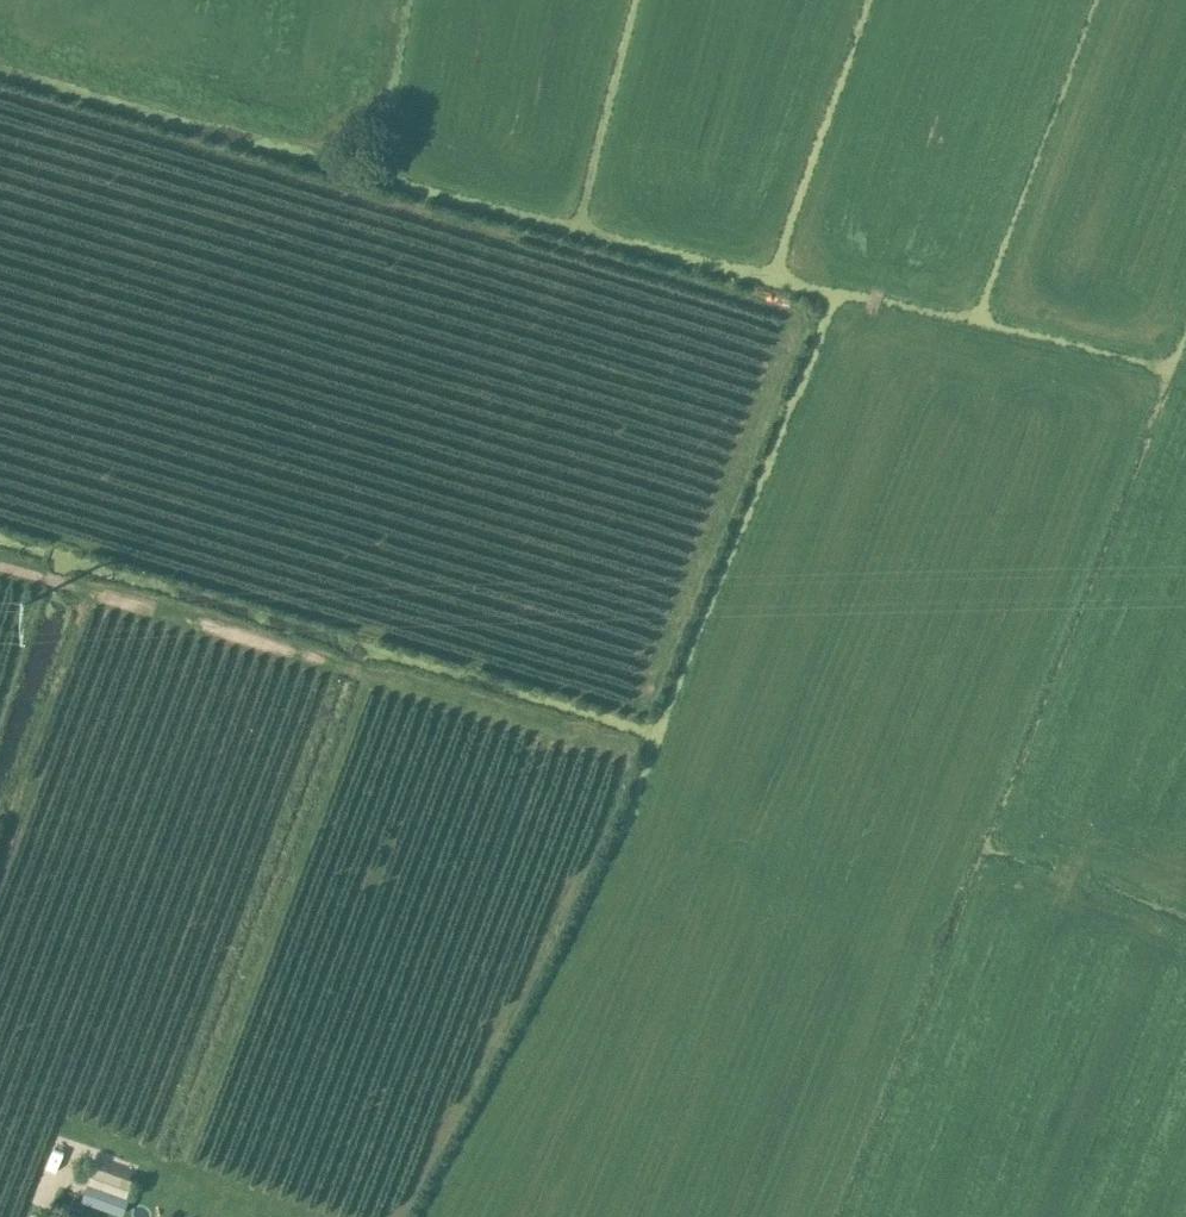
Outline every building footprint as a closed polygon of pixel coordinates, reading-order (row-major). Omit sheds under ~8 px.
[(80,1200),(129,1215),(134,1199),(85,1184),(80,1200)]
